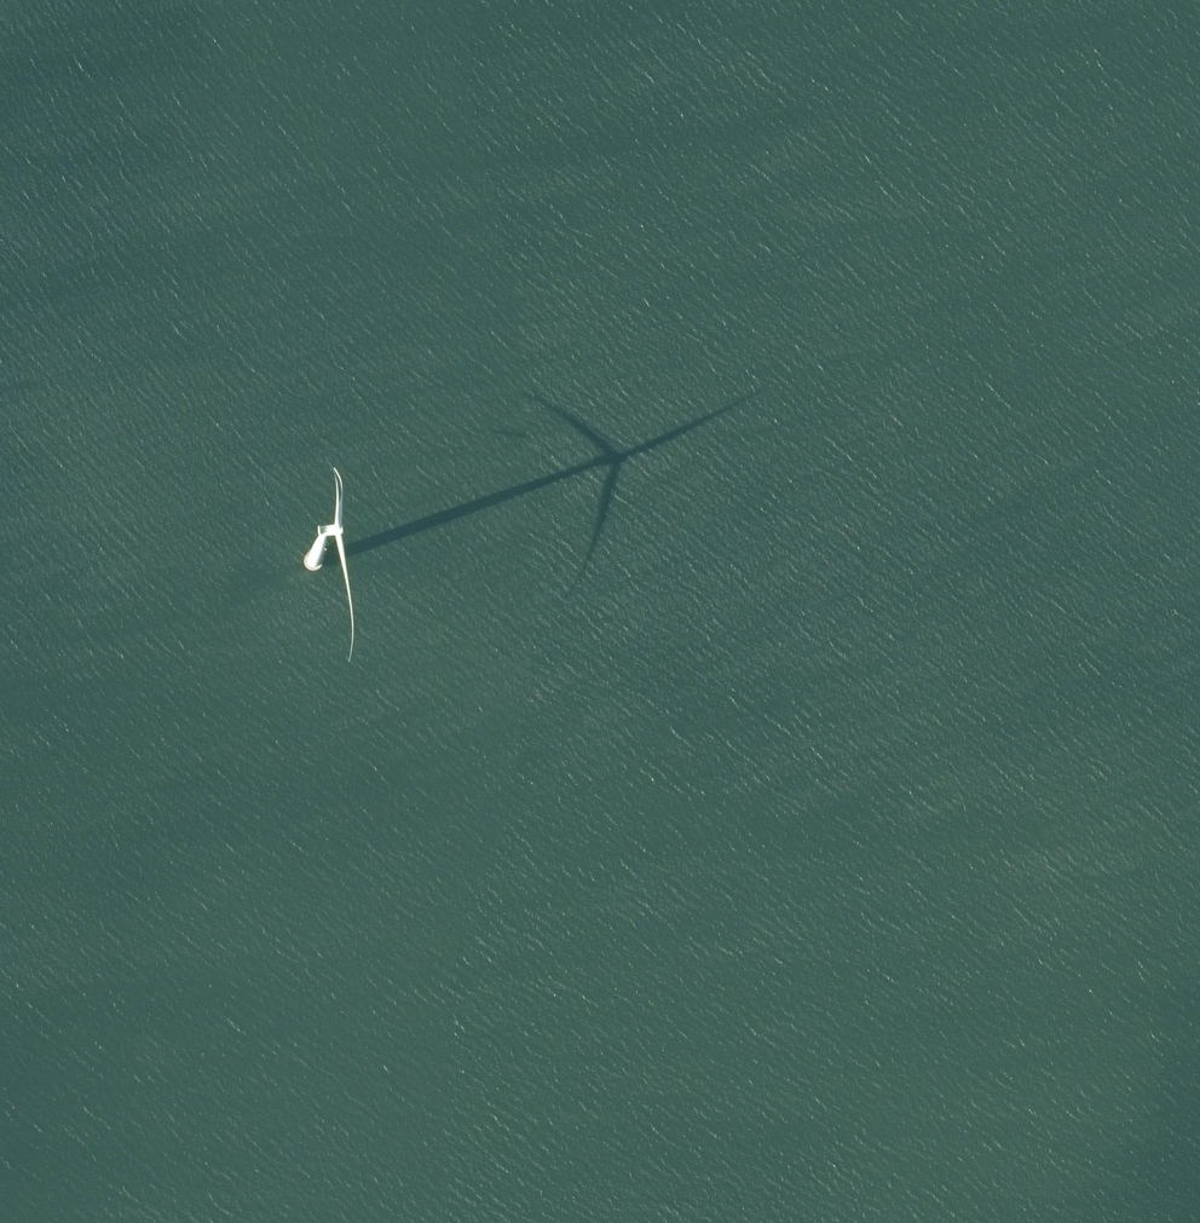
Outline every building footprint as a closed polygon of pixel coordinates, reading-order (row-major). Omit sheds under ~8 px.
[(315,558),(313,557),(310,558),(308,559),(306,561),(306,563),(306,565),(307,567),(309,569),(311,569),(313,569),(315,569),(317,567),(318,564),(318,562),(317,560),(315,558)]
